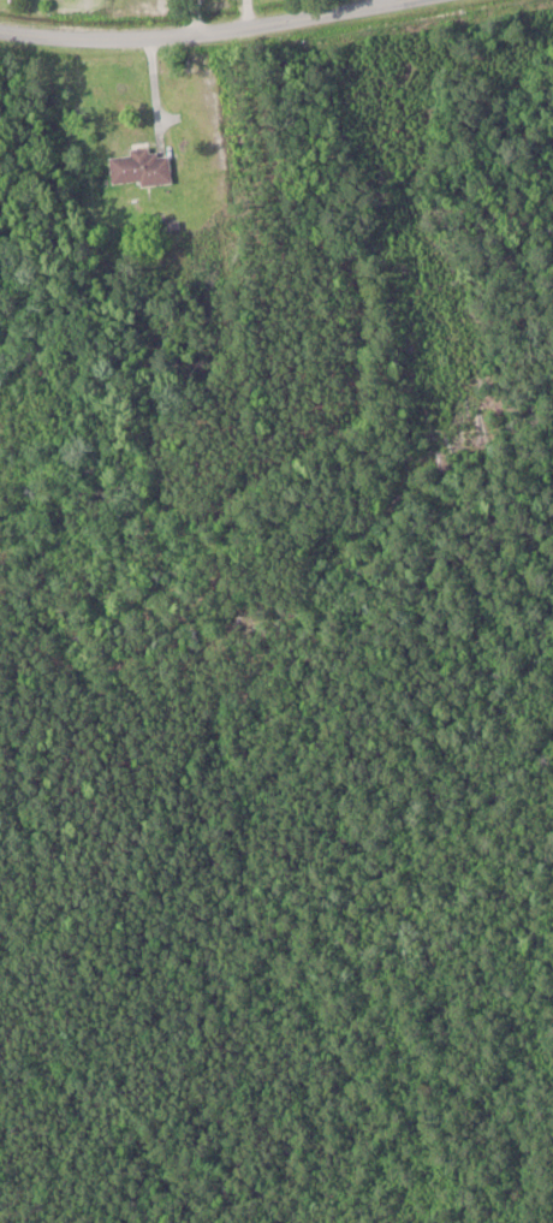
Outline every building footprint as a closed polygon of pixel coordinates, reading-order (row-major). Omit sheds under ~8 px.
[(170,151),(152,153),(151,145),(131,147),(131,153),(111,154),(113,182),(141,179),(141,183),(173,180),(170,151)]
